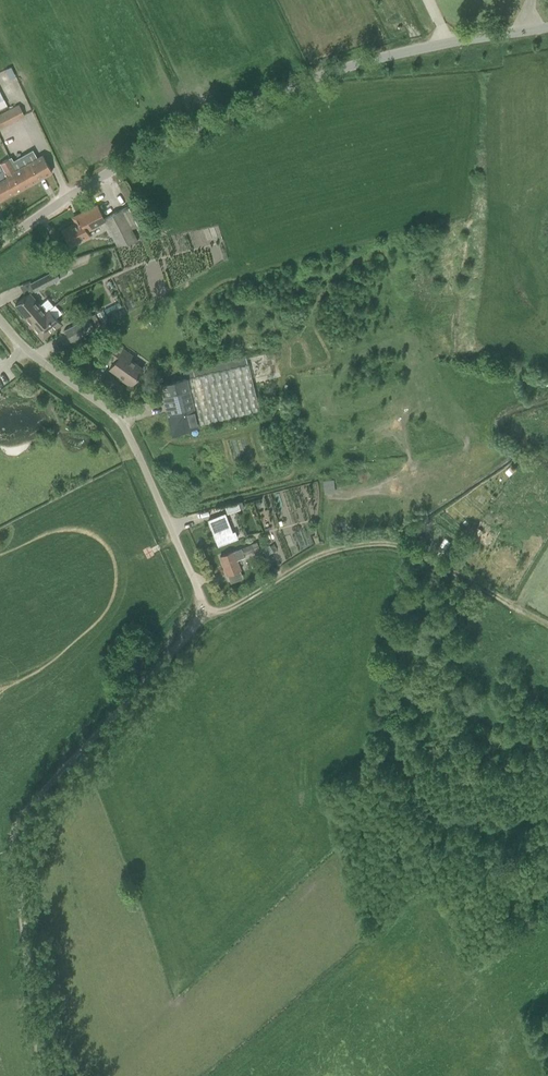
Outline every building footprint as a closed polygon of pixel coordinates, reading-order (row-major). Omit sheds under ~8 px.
[(0,114),(0,128),(25,116),(19,104),(0,114)] [(14,191),(14,193),(52,172),(42,155),(17,170),(10,158),(0,163),(0,168),(5,177),(0,180),(0,199),(14,191)] [(135,202),(103,219),(105,221),(117,245),(138,241),(132,229),(145,222),(140,212),(135,202)] [(80,221),(62,230),(67,240),(71,247),(90,237),(87,232),(95,228),(94,226),(105,221),(103,219),(96,205),(77,215),(80,221)] [(35,290),(59,278),(67,274),(62,266),(55,270),(31,283),(35,290)] [(29,321),(43,309),(29,293),(15,305),(29,321)] [(46,312),(43,309),(29,321),(30,323),(29,323),(42,338),(61,323),(49,309),(46,312)] [(70,341),(80,336),(94,329),(88,317),(64,330),(70,341)] [(130,385),(142,368),(121,353),(123,349),(115,344),(107,356),(114,361),(109,368),(123,378),(122,379),(130,385)] [(246,358),(185,373),(187,379),(198,425),(259,410),(248,364),(246,358)] [(198,425),(187,379),(161,385),(164,396),(168,415),(172,431),(198,425)] [(333,479),(322,479),(322,492),(332,492),(333,479)] [(225,513),(239,509),(237,502),(223,506),(225,513)] [(225,514),(208,520),(218,545),(237,538),(235,531),(232,532),(225,514)] [(464,530),(460,534),(466,539),(469,535),(464,530)] [(245,557),(245,555),(260,549),(257,542),(242,548),(230,553),(220,557),(227,574),(240,569),(236,561),(245,557)] [(270,545),(262,549),(266,556),(273,552),(270,545)] [(133,659),(140,651),(133,644),(126,652),(133,659)]
